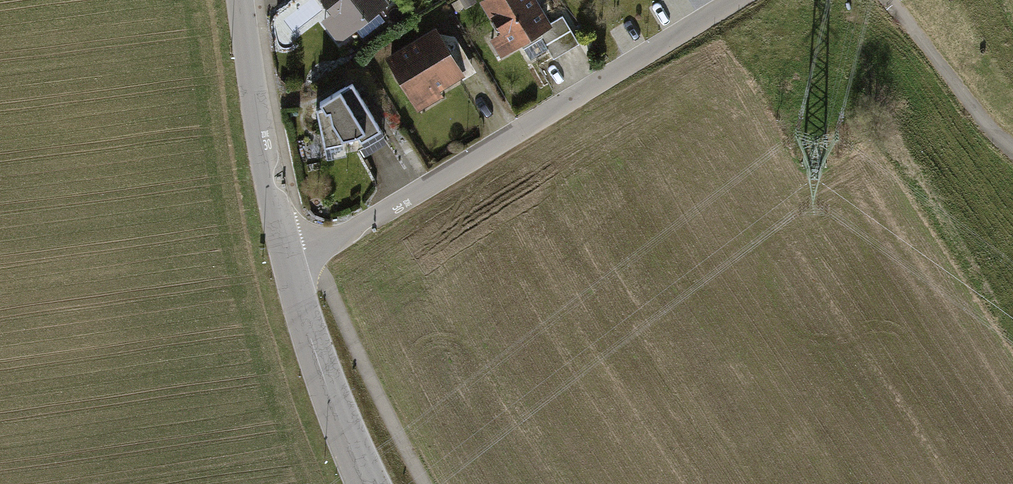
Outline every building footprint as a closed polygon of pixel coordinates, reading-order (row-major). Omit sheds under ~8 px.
[(383,3),(381,0),(323,0),(333,13),(324,20),(338,38),(383,3)] [(545,0),(486,0),(505,34),(492,41),(502,59),(560,27),(545,0)] [(471,76),(440,26),(388,59),(424,114),(448,99),(444,93),(471,76)] [(392,134),(358,81),(317,104),(327,157),(363,152),(392,134)]
